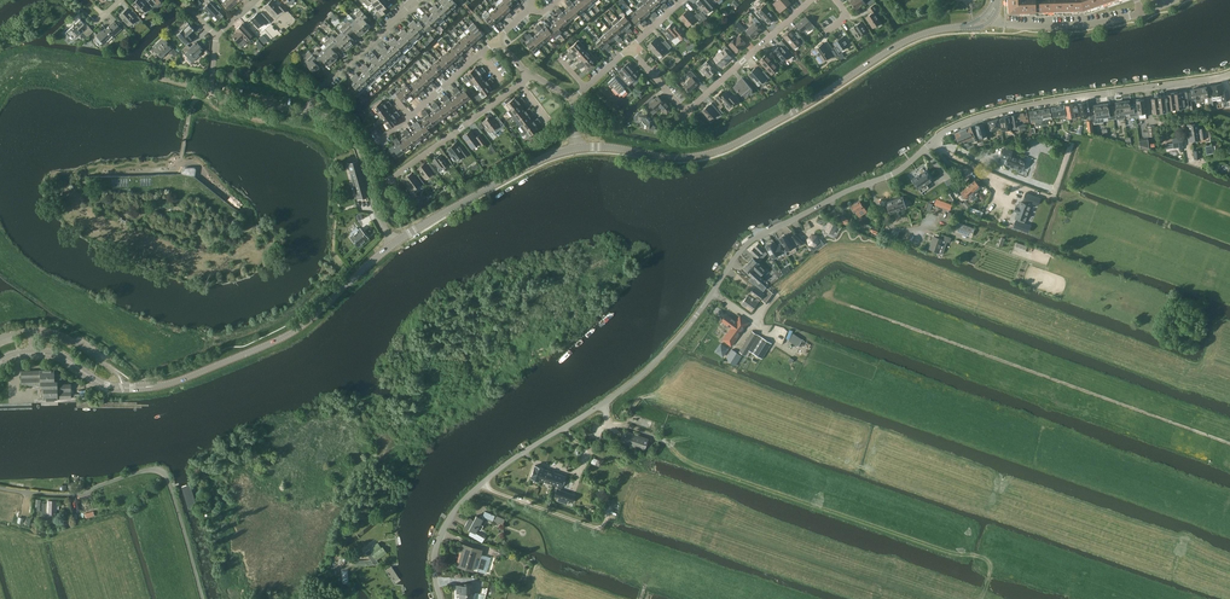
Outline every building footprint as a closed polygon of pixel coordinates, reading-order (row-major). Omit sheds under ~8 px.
[(148,1),(147,1),(145,3),(142,0),(136,0),(132,4),(141,14),(148,7),(150,9),(152,6),(148,1)] [(193,5),(196,8),(201,3),(199,0),(198,0),(193,5)] [(239,0),(226,0),(222,3),(228,10),(239,0)] [(272,0),(271,0),(265,6),(273,16),(280,10),(283,13),(287,10),(281,4),(278,7),(272,0)] [(390,0),(382,0),(374,7),(377,11),(375,12),(375,13),(375,14),(377,17),(375,18),(377,20),(388,9),(386,6),(390,3),(389,2),(390,0)] [(443,0),(440,0),(439,1),(441,3),(442,4),(440,6),(447,14),(452,9),(443,0)] [(452,9),(453,10),(454,11),(455,10),(455,9),(455,8),(454,7),(457,5),(452,0),(443,0),(452,9)] [(511,8),(508,5),(503,0),(499,5),(510,16),(512,15),(508,11),(511,8)] [(576,1),(573,4),(570,0),(569,0),(567,1),(578,14),(583,10),(576,1)] [(583,0),(577,0),(576,1),(583,10),(588,5),(583,0)] [(646,16),(649,13),(653,18),(655,16),(641,0),(636,5),(639,8),(639,7),(646,16)] [(641,0),(655,16),(657,15),(653,9),(656,7),(650,0),(642,0),(641,0)] [(658,4),(663,10),(665,8),(658,0),(650,0),(656,7),(658,4)] [(706,14),(714,7),(708,0),(699,0),(696,3),(706,14)] [(788,2),(787,0),(777,0),(776,1),(777,2),(774,5),(780,11),(787,5),(786,4),(788,2)] [(856,9),(865,3),(863,0),(850,0),(856,9)] [(1008,10),(1020,10),(1020,15),(1036,15),(1036,16),(1059,16),(1059,10),(1063,10),(1063,15),(1084,15),(1105,8),(1103,3),(1107,2),(1108,7),(1127,0),(1007,0),(1008,10)] [(225,13),(221,8),(214,1),(212,3),(210,1),(203,8),(212,17),(214,14),(216,16),(215,17),(216,18),(217,17),(219,19),(225,13)] [(578,14),(567,1),(565,3),(569,7),(566,10),(573,18),(578,14)] [(447,14),(440,6),(438,8),(436,7),(437,7),(435,5),(432,7),(442,18),(447,14)] [(510,16),(499,5),(494,9),(501,17),(504,14),(508,18),(510,16)] [(758,11),(758,12),(757,13),(761,18),(762,16),(769,24),(776,17),(765,5),(758,11)] [(866,17),(869,22),(873,28),(881,23),(874,12),(877,10),(874,5),(868,9),(871,14),(866,17)] [(442,18),(432,7),(429,10),(431,12),(432,13),(430,15),(437,23),(442,18)] [(643,18),(646,16),(639,7),(639,8),(634,12),(645,24),(647,22),(643,18)] [(573,18),(566,10),(563,12),(559,8),(557,10),(568,22),(573,18)] [(120,15),(125,22),(129,25),(136,19),(139,23),(142,20),(134,11),(131,14),(127,9),(120,15)] [(360,9),(356,13),(356,14),(356,15),(358,17),(355,20),(365,32),(370,28),(369,27),(370,26),(366,21),(369,19),(360,9)] [(501,17),(494,9),(489,13),(500,25),(502,23),(498,19),(501,17)] [(632,9),(626,14),(636,25),(639,22),(644,27),(646,25),(645,24),(634,12),(632,9)] [(568,22),(557,10),(555,11),(559,16),(556,18),(563,26),(568,22)] [(679,17),(683,22),(688,27),(696,19),(700,23),(704,20),(698,14),(697,13),(694,16),(688,10),(679,17)] [(500,25),(489,13),(487,11),(482,15),(491,26),(494,23),(498,27),(500,25)] [(701,11),(698,14),(704,20),(707,18),(701,11)] [(251,19),(253,22),(258,27),(264,23),(266,25),(270,22),(263,14),(260,16),(257,13),(251,19)] [(437,23),(430,15),(428,17),(427,16),(427,15),(425,14),(422,16),(433,27),(437,23)] [(433,27),(422,16),(420,19),(421,21),(422,21),(423,22),(421,24),(425,29),(428,32),(433,27)] [(563,26),(556,18),(554,16),(552,18),(555,22),(552,25),(559,33),(565,28),(563,26)] [(624,16),(619,20),(630,33),(632,31),(628,27),(631,24),(624,16)] [(760,23),(759,22),(755,17),(752,20),(755,23),(747,31),(747,32),(747,33),(749,34),(750,34),(751,36),(752,37),(753,38),(757,34),(761,29),(758,25),(760,23)] [(806,17),(800,22),(796,25),(802,32),(807,28),(810,31),(815,27),(806,17)] [(630,33),(619,20),(617,18),(612,22),(614,25),(621,33),(624,30),(628,34),(630,33)] [(85,25),(84,24),(80,19),(75,23),(76,24),(75,26),(74,25),(65,32),(65,31),(60,35),(66,42),(70,38),(73,40),(78,35),(84,42),(89,37),(85,33),(91,28),(87,23),(85,25)] [(365,32),(355,20),(351,23),(349,21),(348,21),(348,20),(348,21),(347,21),(344,24),(353,34),(355,31),(359,35),(360,34),(361,36),(365,32)] [(421,24),(418,21),(416,23),(415,22),(413,20),(410,22),(421,33),(425,29),(421,24)] [(742,31),(746,28),(739,20),(735,23),(742,31)] [(114,21),(113,22),(106,29),(105,27),(96,35),(98,36),(95,39),(100,45),(103,42),(104,44),(108,41),(121,29),(114,21)] [(421,33),(410,22),(408,25),(409,27),(410,27),(411,28),(409,30),(416,38),(418,40),(423,36),(421,33)] [(864,27),(861,22),(850,29),(854,34),(855,33),(858,37),(866,32),(863,28),(864,27)] [(253,35),(247,28),(242,23),(235,30),(237,31),(232,36),(238,43),(243,39),(246,42),(253,35)] [(468,27),(471,30),(481,42),(483,40),(480,36),(483,34),(476,26),(473,23),(468,27)] [(559,33),(552,25),(549,27),(546,23),(544,25),(545,27),(552,35),(554,37),(559,33)] [(194,29),(189,24),(177,35),(186,45),(192,39),(188,34),(194,29)] [(350,36),(353,34),(344,24),(340,27),(340,28),(340,29),(342,32),(339,35),(350,46),(354,43),(353,41),(354,40),(350,36)] [(687,34),(678,24),(674,28),(671,25),(666,29),(669,32),(666,35),(671,41),(677,36),(681,40),(687,34)] [(552,35),(545,27),(543,29),(539,25),(537,26),(547,39),(552,35)] [(619,35),(621,33),(614,25),(609,29),(620,41),(622,39),(619,35)] [(547,39),(537,26),(535,28),(538,32),(535,35),(542,43),(547,39)] [(620,41),(609,29),(607,26),(602,31),(604,33),(612,41),(614,39),(618,43),(620,41)] [(416,38),(409,30),(406,32),(405,31),(406,31),(404,29),(401,31),(411,42),(416,38)] [(479,44),(481,42),(471,30),(466,34),(473,42),(476,40),(479,44)] [(798,39),(791,30),(783,37),(794,48),(799,43),(802,45),(806,42),(801,36),(798,39)] [(413,45),(411,42),(401,31),(398,34),(400,36),(401,37),(399,39),(409,49),(413,45)] [(542,43),(535,35),(532,37),(529,33),(527,35),(537,47),(542,43)] [(609,44),(612,41),(604,33),(600,38),(610,50),(612,48),(609,44)] [(470,45),(473,42),(466,34),(461,39),(472,51),(474,49),(470,45)] [(262,35),(259,38),(264,44),(267,40),(262,35)] [(350,46),(339,35),(335,38),(333,36),(333,35),(332,35),(331,36),(328,39),(337,49),(339,46),(343,50),(344,49),(345,50),(350,46)] [(537,47),(527,35),(525,36),(528,41),(525,43),(534,54),(539,49),(537,47)] [(610,50),(600,38),(597,35),(592,40),(602,50),(605,48),(608,52),(610,50)] [(736,39),(735,38),(729,43),(737,52),(743,46),(742,45),(745,42),(739,36),(736,39)] [(849,44),(844,36),(833,43),(839,52),(846,47),(846,46),(849,44)] [(409,49),(399,39),(397,41),(396,40),(396,39),(394,37),(391,40),(404,54),(409,49)] [(165,40),(162,38),(152,47),(155,49),(154,50),(161,57),(172,47),(165,40)] [(660,42),(656,38),(648,45),(660,59),(664,55),(663,54),(671,47),(665,40),(663,43),(662,42),(660,42)] [(260,48),(263,44),(258,39),(255,42),(260,48)] [(334,51),(337,49),(328,39),(324,42),(324,43),(324,44),(326,46),(323,49),(334,61),(338,57),(337,56),(338,55),(334,51)] [(472,51),(461,39),(456,43),(463,51),(466,49),(470,53),(472,51)] [(404,54),(391,40),(388,43),(390,45),(390,44),(392,46),(389,48),(399,58),(404,54)] [(571,52),(567,56),(568,58),(580,47),(583,45),(578,40),(568,49),(571,52)] [(777,49),(777,48),(774,51),(782,60),(785,58),(786,59),(790,55),(787,51),(789,49),(782,41),(779,44),(781,46),(777,49)] [(181,50),(185,54),(192,62),(199,55),(198,53),(203,49),(196,42),(190,47),(188,45),(181,50)] [(460,54),(463,51),(456,43),(451,47),(462,60),(464,58),(460,54)] [(824,43),(815,49),(819,56),(820,55),(824,61),(832,55),(833,58),(837,55),(833,48),(829,51),(824,43)] [(731,57),(729,55),(732,52),(725,45),(722,47),(724,50),(715,59),(721,66),(725,63),(725,62),(731,57)] [(399,58),(389,48),(387,50),(386,49),(386,48),(385,46),(382,49),(394,63),(399,58)] [(460,61),(462,60),(451,47),(446,52),(454,60),(456,57),(460,61)] [(577,59),(585,52),(580,47),(568,58),(570,60),(574,56),(577,59)] [(334,61),(323,49),(319,53),(317,50),(316,50),(315,50),(312,53),(312,54),(317,59),(316,59),(320,64),(323,61),(327,65),(328,64),(329,65),(334,61)] [(394,63),(382,49),(379,52),(381,54),(381,53),(382,55),(380,57),(390,67),(394,63)] [(577,67),(592,54),(588,49),(585,52),(577,59),(579,62),(575,65),(577,67)] [(314,61),(316,59),(317,59),(312,54),(312,53),(309,50),(305,54),(305,55),(305,56),(307,58),(304,61),(305,63),(303,64),(306,67),(307,65),(314,72),(319,67),(314,61)] [(451,62),(454,60),(446,52),(441,56),(452,68),(454,66),(451,62)] [(586,69),(594,62),(596,59),(592,54),(577,67),(579,69),(583,66),(586,69)] [(776,65),(767,54),(759,61),(771,73),(777,67),(778,68),(781,65),(779,62),(776,65)] [(390,67),(380,57),(378,59),(376,57),(377,57),(375,55),(372,58),(385,72),(390,67)] [(452,68),(441,56),(437,61),(444,69),(447,66),(450,70),(452,68)] [(385,72),(372,58),(369,61),(371,62),(372,63),(370,65),(380,76),(385,72)] [(699,71),(704,75),(704,76),(705,74),(709,78),(714,73),(711,70),(712,69),(710,67),(714,64),(709,59),(702,65),(704,67),(699,71)] [(441,71),(444,69),(437,61),(432,65),(442,77),(444,75),(441,71)] [(380,76),(370,65),(368,68),(367,66),(365,64),(362,67),(375,80),(380,76)] [(622,78),(626,84),(627,83),(628,85),(639,76),(628,64),(621,70),(618,73),(622,78)] [(440,79),(442,77),(432,65),(427,69),(434,77),(437,75),(440,79)] [(375,80),(362,67),(360,69),(361,71),(362,71),(363,72),(361,74),(370,85),(375,80)] [(475,67),(464,75),(468,81),(484,69),(482,67),(478,70),(475,67)] [(761,73),(756,67),(748,74),(758,85),(765,79),(767,80),(770,77),(764,71),(761,73)] [(431,80),(434,77),(427,69),(422,74),(433,86),(435,84),(431,80)] [(484,69),(468,81),(472,86),(475,84),(483,78),(481,75),(485,71),(484,69)] [(688,73),(692,77),(684,85),(690,92),(698,84),(696,81),(698,78),(691,70),(688,73)] [(370,85),(361,74),(358,76),(357,75),(358,75),(356,73),(353,76),(363,87),(366,89),(370,85)] [(431,88),(433,86),(422,74),(417,78),(424,86),(427,83),(431,88)] [(363,87),(353,76),(350,78),(352,80),(353,81),(351,83),(352,85),(349,88),(354,94),(357,97),(361,94),(358,91),(363,87)] [(626,84),(622,78),(619,76),(616,78),(615,77),(608,83),(612,86),(614,87),(612,89),(617,94),(619,92),(622,95),(626,91),(624,88),(625,88),(623,86),(626,84)] [(479,89),(491,80),(490,77),(485,81),(483,78),(475,84),(479,89)] [(421,89),(424,86),(417,78),(412,82),(423,94),(425,93),(421,89)] [(739,81),(740,81),(733,87),(737,92),(738,91),(742,95),(745,91),(747,93),(751,94),(752,93),(752,89),(742,78),(739,81)] [(493,82),(491,80),(479,89),(481,92),(478,94),(481,98),(483,98),(487,95),(485,93),(491,88),(489,85),(493,82)] [(421,96),(423,94),(412,82),(408,86),(407,87),(412,92),(414,95),(417,92),(421,96)] [(409,94),(412,92),(407,87),(408,86),(405,84),(400,88),(411,100),(413,98),(409,94)] [(1228,99),(1228,97),(1227,90),(1223,91),(1221,84),(1216,84),(1215,84),(1212,85),(1211,85),(1210,86),(1212,95),(1221,93),(1222,101),(1228,99)] [(1198,88),(1200,102),(1204,101),(1203,97),(1208,96),(1206,86),(1198,88)] [(456,87),(454,88),(464,101),(469,97),(463,88),(460,91),(456,87)] [(409,102),(411,100),(400,88),(395,93),(402,101),(405,98),(409,102)] [(464,101),(454,88),(452,90),(455,94),(452,96),(459,105),(464,101)] [(1200,102),(1198,88),(1190,89),(1192,99),(1197,98),(1197,102),(1200,102)] [(724,94),(722,92),(716,97),(721,104),(723,102),(729,108),(736,102),(739,99),(734,94),(731,96),(729,94),(728,95),(726,93),(727,92),(727,91),(724,94)] [(1151,97),(1153,111),(1166,109),(1165,108),(1169,108),(1169,110),(1188,107),(1186,91),(1167,94),(1167,95),(1151,97)] [(459,105),(452,96),(449,99),(446,94),(444,96),(454,109),(459,105)] [(454,109),(444,96),(442,98),(445,102),(442,104),(448,113),(454,109)] [(653,114),(657,111),(661,107),(666,114),(672,109),(665,101),(664,102),(658,96),(646,106),(653,114)] [(510,109),(523,99),(521,97),(517,100),(515,97),(511,99),(510,97),(504,101),(510,109)] [(1134,103),(1135,116),(1139,115),(1139,113),(1145,112),(1144,104),(1145,104),(1144,98),(1137,99),(1138,100),(1136,100),(1137,103),(1134,103)] [(510,109),(508,111),(512,116),(514,114),(523,108),(520,105),(525,101),(523,99),(510,109)] [(377,112),(390,103),(388,100),(384,104),(382,100),(373,107),(377,112)] [(1135,116),(1134,103),(1130,103),(1129,100),(1122,101),(1124,114),(1129,113),(1130,116),(1135,116)] [(1085,101),(1078,103),(1081,119),(1088,118),(1088,119),(1092,119),(1091,111),(1087,111),(1087,106),(1086,106),(1085,101)] [(1112,106),(1114,119),(1118,118),(1118,120),(1122,119),(1125,119),(1122,101),(1115,102),(1116,105),(1112,106)] [(448,113),(442,104),(439,107),(436,102),(433,104),(443,117),(448,113)] [(392,105),(390,103),(377,112),(381,118),(390,111),(387,108),(392,105)] [(709,105),(703,110),(710,119),(716,114),(719,117),(723,113),(718,106),(718,107),(719,108),(717,109),(712,103),(709,105)] [(1101,104),(1102,117),(1108,116),(1108,119),(1114,119),(1112,106),(1108,106),(1108,103),(1101,104)] [(443,117),(433,104),(431,106),(434,110),(431,112),(438,121),(443,117)] [(1069,105),(1065,105),(1067,115),(1067,117),(1068,120),(1076,118),(1075,116),(1079,115),(1077,105),(1073,106),(1073,104),(1072,104),(1071,104),(1069,104),(1069,105)] [(1094,108),(1090,109),(1091,111),(1092,119),(1092,122),(1093,121),(1094,124),(1103,122),(1102,117),(1101,104),(1093,105),(1094,108)] [(1064,105),(1051,107),(1053,116),(1059,115),(1059,118),(1065,116),(1065,114),(1064,105)] [(514,114),(512,116),(516,121),(518,119),(531,109),(529,107),(525,111),(523,108),(514,114)] [(1047,125),(1047,120),(1051,119),(1049,108),(1039,110),(1042,124),(1042,126),(1047,125)] [(533,112),(531,109),(518,119),(522,124),(531,118),(528,115),(533,112)] [(438,121),(431,112),(428,114),(425,110),(423,112),(433,125),(438,121)] [(1039,110),(1029,112),(1031,123),(1035,122),(1036,125),(1042,124),(1039,110)] [(385,123),(398,113),(396,111),(392,114),(390,111),(381,118),(385,123)] [(433,125),(423,112),(421,113),(424,118),(421,120),(430,132),(428,129),(433,125)] [(635,116),(635,119),(636,120),(637,121),(639,120),(642,120),(642,121),(645,125),(647,125),(646,128),(654,129),(654,123),(653,123),(653,121),(651,120),(651,118),(649,116),(647,116),(647,114),(644,114),(644,113),(639,112),(639,114),(637,114),(635,116)] [(1025,129),(1023,122),(1028,121),(1027,112),(1017,114),(1020,130),(1025,129)] [(399,115),(398,113),(385,123),(389,128),(397,122),(395,119),(399,115)] [(1016,114),(1011,115),(1013,129),(1019,128),(1016,114)] [(496,133),(495,132),(504,125),(497,116),(490,121),(488,118),(482,122),(489,132),(492,136),(496,133)] [(1002,118),(1000,119),(1000,120),(1001,127),(1002,129),(1004,129),(1006,128),(1006,129),(1006,130),(1007,131),(1007,132),(1008,132),(1009,132),(1009,133),(1010,133),(1011,133),(1012,133),(1011,127),(1011,123),(1009,116),(1003,117),(1002,117),(1002,118)] [(522,124),(520,126),(523,131),(539,120),(537,118),(533,121),(531,118),(522,124)] [(985,127),(987,131),(1000,127),(998,118),(988,121),(989,126),(985,127)] [(430,132),(421,120),(423,123),(420,125),(417,121),(415,123),(424,136),(430,132)] [(539,120),(523,131),(528,137),(539,128),(536,125),(541,122),(539,120)] [(983,137),(987,136),(984,122),(983,122),(983,123),(975,125),(979,138),(979,137),(981,136),(983,136),(983,137)] [(424,136),(415,123),(413,124),(416,129),(413,131),(419,140),(424,136)] [(1188,134),(1189,141),(1201,139),(1205,138),(1203,128),(1198,129),(1197,123),(1188,124),(1189,134),(1188,134)] [(1148,137),(1155,136),(1154,126),(1147,127),(1148,137)] [(958,141),(963,144),(975,138),(970,127),(955,134),(958,141)] [(419,140),(413,131),(410,133),(406,129),(404,131),(414,143),(419,140)] [(414,143),(404,131),(402,132),(405,137),(402,139),(409,147),(414,143)] [(475,137),(470,131),(463,136),(471,148),(479,142),(481,145),(485,142),(479,135),(475,137)] [(409,147),(402,139),(399,141),(396,137),(394,138),(404,151),(409,147)] [(1149,142),(1148,137),(1139,139),(1140,146),(1150,148),(1149,142)] [(1181,137),(1172,138),(1173,147),(1178,147),(1179,150),(1182,150),(1182,146),(1183,146),(1181,137)] [(404,151),(394,138),(392,140),(395,144),(388,150),(392,156),(396,153),(398,155),(404,151)] [(464,154),(465,156),(468,154),(461,144),(458,146),(455,143),(447,149),(452,156),(451,156),(455,161),(464,154)] [(1213,146),(1205,146),(1206,154),(1207,154),(1213,153),(1213,146)] [(1004,148),(1001,157),(1007,159),(1005,164),(1018,168),(1022,170),(1026,160),(1021,159),(1011,155),(1012,151),(1004,148)] [(432,159),(438,167),(438,168),(437,169),(437,170),(438,170),(439,173),(441,175),(442,175),(441,174),(446,170),(444,168),(448,165),(441,156),(437,159),(435,157),(432,159)] [(367,196),(357,161),(348,163),(358,199),(367,196)] [(425,179),(432,173),(434,176),(437,173),(434,169),(429,162),(426,164),(425,163),(417,168),(425,179)] [(184,168),(180,174),(99,175),(99,185),(128,185),(129,189),(173,188),(174,206),(165,207),(165,212),(173,213),(178,214),(184,215),(187,211),(181,207),(181,195),(190,194),(192,193),(217,211),(220,208),(231,216),(236,209),(195,177),(196,168),(195,168),(194,167),(193,167),(184,167),(184,168)] [(913,181),(918,188),(920,188),(931,181),(931,178),(926,171),(924,171),(913,179),(913,181)] [(419,176),(416,179),(412,173),(404,179),(412,190),(420,184),(421,186),(424,183),(419,176)] [(969,185),(976,193),(978,192),(976,190),(980,186),(975,180),(969,185)] [(969,185),(962,191),(968,198),(970,195),(974,200),(978,196),(976,193),(969,185)] [(1016,220),(1014,227),(1020,229),(1022,223),(1023,223),(1024,220),(1025,220),(1030,205),(1031,202),(1038,205),(1040,198),(1026,193),(1024,199),(1025,200),(1024,203),(1021,202),(1019,207),(1018,206),(1016,211),(1017,212),(1015,217),(1019,218),(1018,221),(1016,220)] [(886,203),(890,213),(906,207),(902,197),(886,203)] [(935,199),(933,204),(950,211),(952,205),(935,199)] [(866,212),(866,211),(859,200),(851,205),(852,207),(850,208),(853,213),(855,212),(859,217),(866,212)] [(969,205),(965,201),(963,204),(961,202),(958,204),(963,210),(969,205)] [(983,212),(971,207),(969,212),(981,217),(983,212)] [(129,221),(127,219),(125,222),(122,221),(123,217),(120,216),(118,220),(119,222),(124,225),(127,225),(129,221)] [(957,222),(955,230),(972,236),(974,229),(957,222)] [(830,223),(826,231),(832,233),(836,226),(830,223)] [(358,246),(368,237),(360,228),(359,230),(357,227),(350,233),(352,236),(350,237),(358,246)] [(800,246),(803,242),(794,234),(791,237),(792,238),(791,239),(790,239),(789,239),(787,240),(785,235),(783,235),(781,236),(781,237),(779,239),(786,251),(793,247),(793,246),(796,245),(797,243),(800,246)] [(950,242),(951,238),(941,234),(940,239),(934,236),(929,249),(938,252),(943,240),(950,242)] [(811,235),(808,239),(807,239),(804,243),(811,250),(812,249),(814,250),(823,243),(820,240),(818,241),(816,236),(811,235)] [(776,246),(773,242),(772,242),(770,242),(767,244),(767,245),(765,246),(772,258),(780,254),(779,253),(783,251),(779,244),(776,246)] [(1027,246),(1017,242),(1014,249),(1025,253),(1027,246)] [(764,250),(759,243),(754,247),(750,251),(757,258),(764,250)] [(197,253),(207,254),(207,249),(205,248),(205,246),(200,246),(200,248),(197,248),(197,253)] [(753,258),(747,264),(760,276),(765,270),(759,265),(759,264),(753,258)] [(747,264),(744,267),(753,276),(749,280),(763,290),(766,287),(760,282),(763,278),(760,276),(747,264)] [(755,301),(747,296),(741,304),(751,311),(758,303),(757,303),(760,300),(764,294),(754,287),(750,292),(757,298),(755,301)] [(769,290),(762,300),(767,304),(774,293),(769,290)] [(731,346),(749,322),(740,315),(736,321),(727,314),(722,320),(722,321),(731,327),(722,339),(731,346)] [(758,335),(752,331),(739,351),(745,355),(748,350),(758,335)] [(794,332),(789,340),(798,345),(803,337),(794,332)] [(758,335),(748,350),(762,358),(771,343),(758,335)] [(716,354),(727,354),(728,346),(716,346),(716,354)] [(732,349),(726,359),(736,365),(742,355),(732,349)] [(54,369),(21,370),(21,385),(38,385),(38,399),(71,398),(71,383),(55,384),(54,369)] [(643,450),(648,438),(624,430),(620,442),(643,450)] [(604,448),(608,436),(601,433),(597,445),(604,448)] [(534,465),(530,477),(538,480),(541,481),(550,484),(557,486),(556,489),(556,488),(554,495),(558,497),(557,500),(566,504),(567,500),(572,502),(574,495),(559,490),(560,487),(561,487),(565,476),(554,472),(542,468),(534,465)] [(182,486),(189,509),(198,506),(191,483),(182,486)] [(48,500),(48,503),(43,503),(42,517),(47,517),(47,513),(56,513),(56,500),(48,500)] [(494,515),(484,511),(482,515),(485,516),(484,518),(491,521),(491,519),(492,520),(494,515)] [(485,536),(475,531),(482,519),(476,515),(473,520),(469,517),(464,527),(471,530),(469,535),(481,542),(485,536)] [(494,520),(502,524),(504,520),(496,516),(494,520)] [(356,566),(374,565),(374,564),(378,562),(376,559),(386,552),(382,547),(381,548),(377,543),(365,552),(371,560),(355,561),(356,566)] [(462,544),(459,550),(464,552),(459,565),(475,570),(486,573),(491,557),(481,554),(480,558),(478,557),(480,554),(481,549),(462,544)] [(392,566),(388,569),(397,582),(400,580),(392,566)] [(456,586),(456,593),(459,593),(459,598),(472,598),(472,583),(466,583),(466,584),(456,584),(456,586)]
